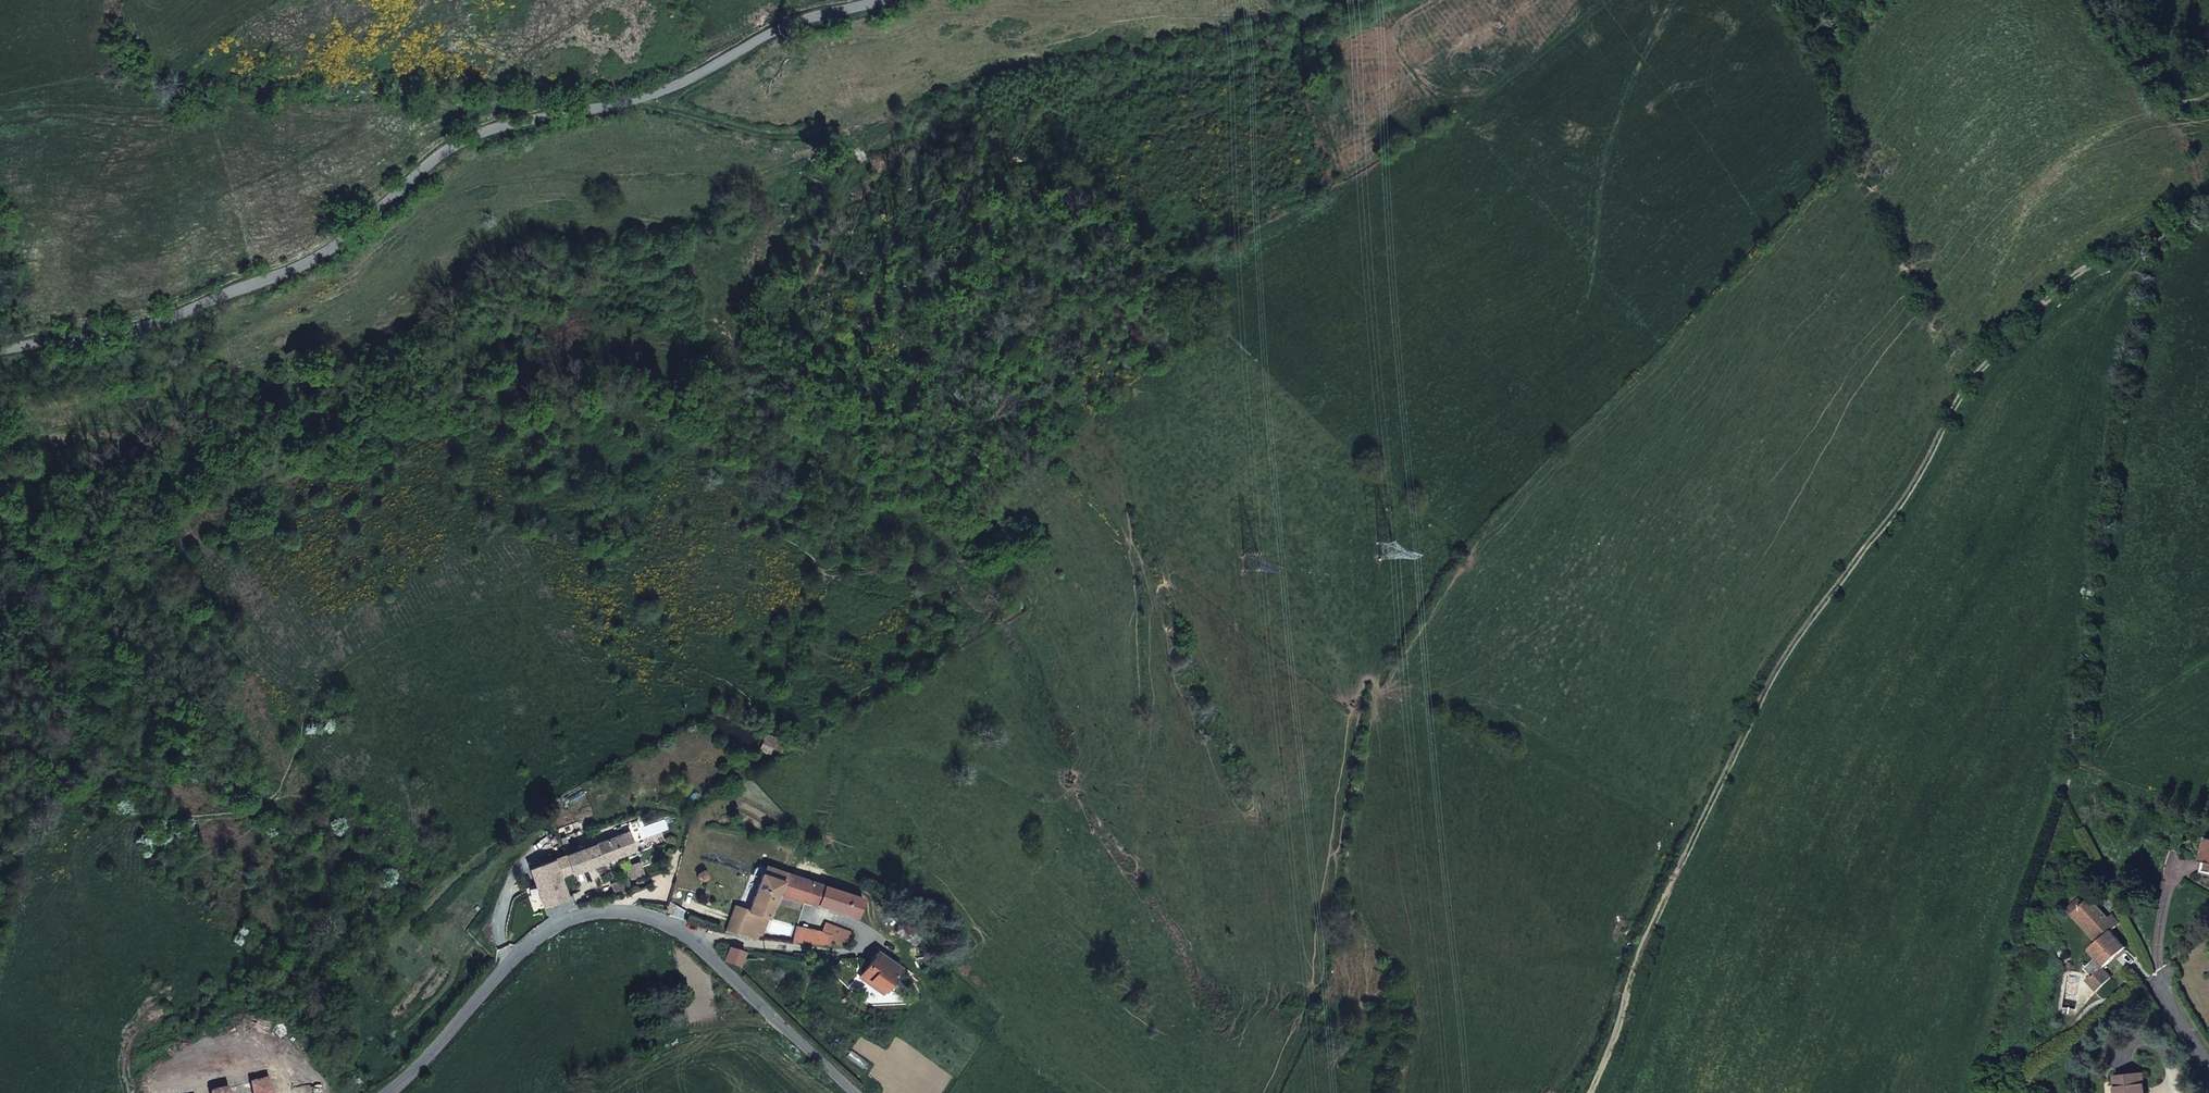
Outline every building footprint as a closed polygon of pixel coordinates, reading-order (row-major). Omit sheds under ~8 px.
[(772,747),(775,739),(764,734),(761,743),(772,747)] [(628,832),(602,842),(609,859),(636,850),(628,832)] [(602,842),(566,855),(573,873),(609,859),(602,842)] [(573,873),(566,855),(530,869),(545,907),(568,898),(561,880),(564,879),(563,877),(573,873)] [(644,875),(639,862),(627,866),(632,879),(644,875)] [(862,898),(785,873),(781,882),(776,894),(857,917),(862,898)] [(781,882),(761,875),(748,911),(754,913),(767,918),(776,894),(781,882)] [(611,885),(615,895),(631,889),(628,879),(611,885)] [(2090,898),(2083,903),(2073,913),(2092,933),(2095,931),(2102,938),(2097,943),(2090,949),(2097,957),(2095,959),(2084,969),(2091,976),(2101,987),(2111,977),(2102,967),(2125,947),(2111,931),(2116,927),(2109,919),(2090,898)] [(2083,903),(2080,899),(2067,911),(2097,943),(2102,938),(2095,931),(2092,933),(2073,913),(2083,903)] [(754,913),(748,911),(735,906),(729,923),(735,925),(732,933),(744,937),(754,913)] [(761,935),(767,918),(754,913),(744,937),(748,938),(760,937),(761,935)] [(2113,915),(2109,919),(2116,927),(2120,923),(2113,915)] [(823,937),(830,939),(847,944),(848,941),(852,942),(853,937),(850,936),(850,932),(826,923),(824,932),(823,937)] [(827,945),(830,939),(823,937),(824,932),(797,926),(793,942),(827,945)] [(729,947),(725,961),(740,967),(745,952),(729,947)] [(2097,957),(2090,949),(2088,951),(2095,959),(2097,957)] [(861,974),(884,991),(900,968),(877,952),(861,974)] [(882,994),(884,991),(861,974),(859,978),(882,994)] [(2101,987),(2091,976),(2086,980),(2096,992),(2101,987)] [(268,1079),(271,1092),(299,1092),(293,1073),(268,1079)] [(2143,1074),(2115,1076),(2117,1092),(2145,1092),(2143,1074)] [(268,1079),(227,1088),(228,1092),(271,1092),(268,1079)]
